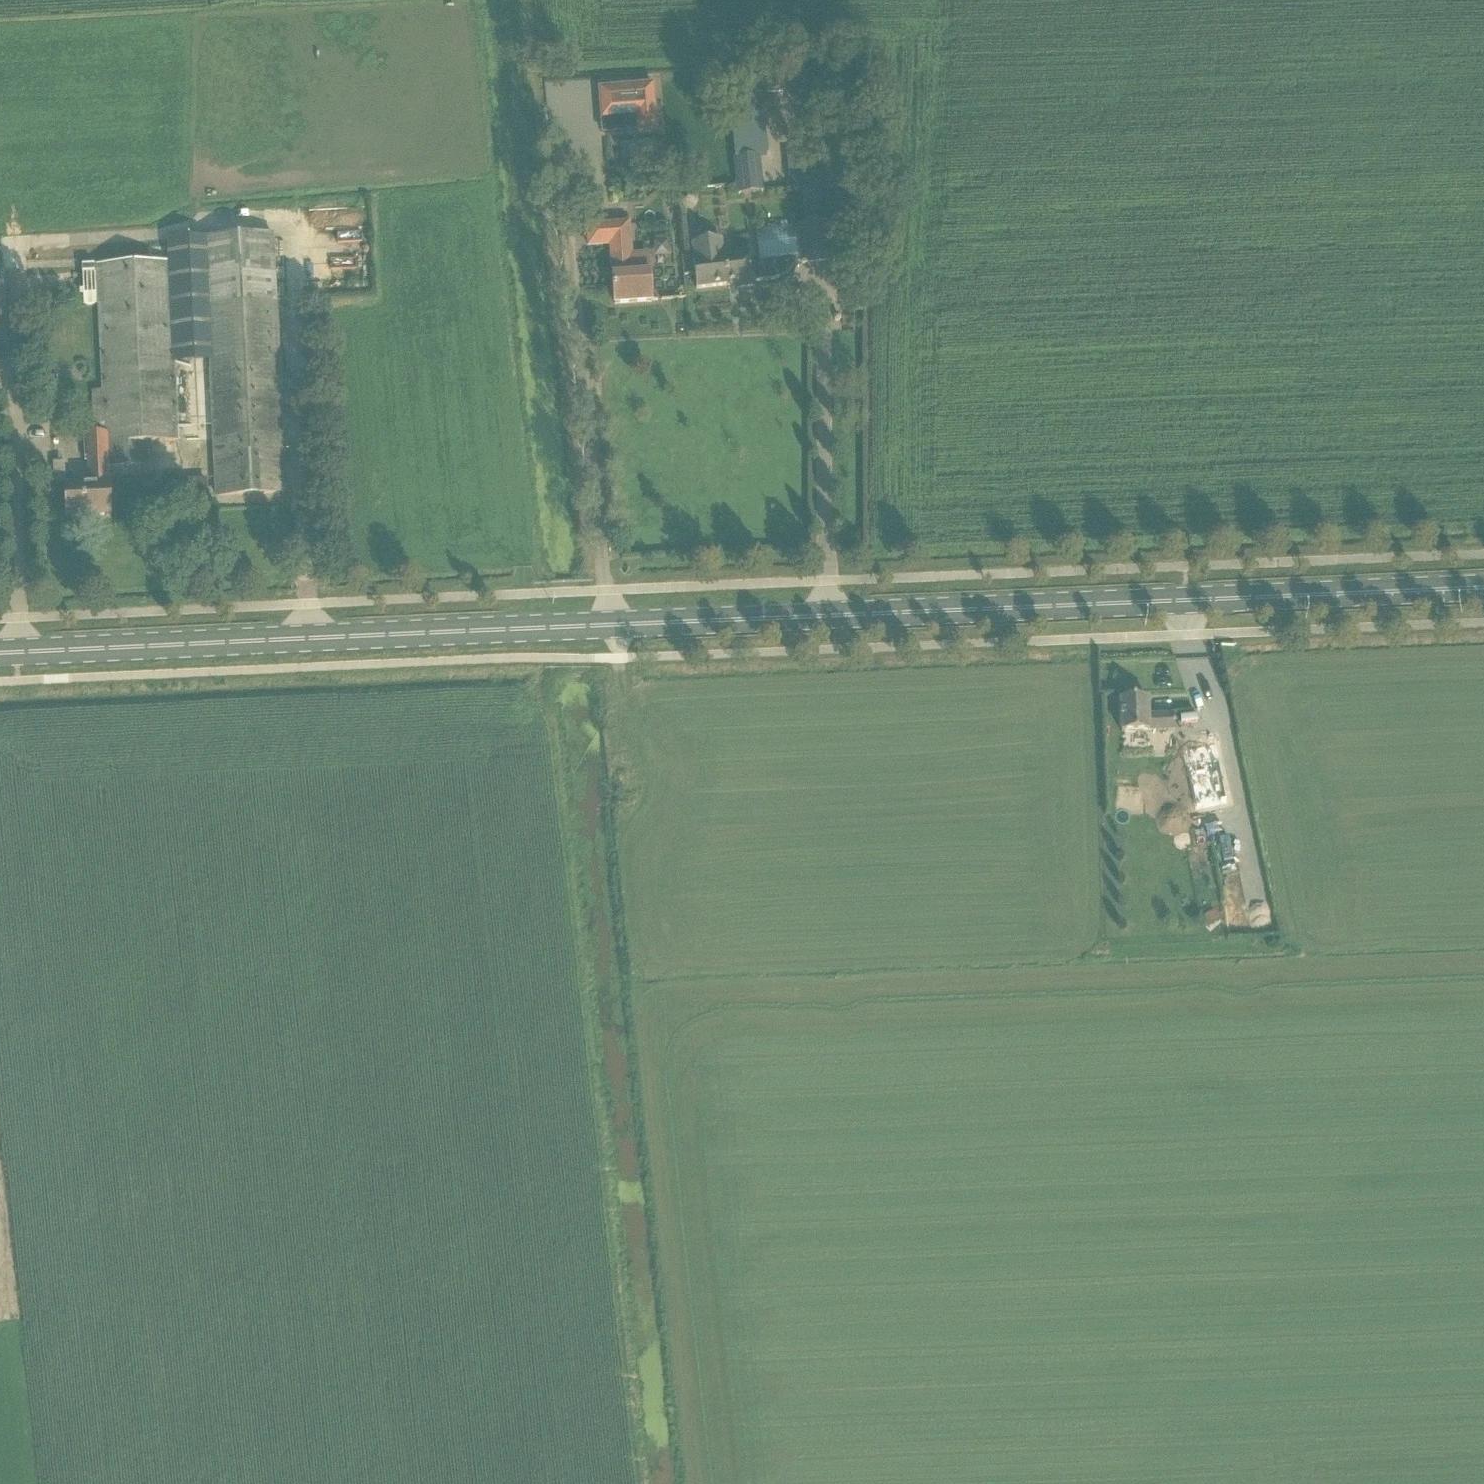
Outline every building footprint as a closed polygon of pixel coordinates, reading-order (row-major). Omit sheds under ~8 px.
[(729,80),(734,122),(756,119),(752,78),(729,80)] [(653,83),(599,87),(602,133),(656,129),(653,83)] [(733,159),(737,196),(764,193),(760,156),(733,159)] [(648,251),(631,252),(629,221),(609,222),(610,245),(614,304),(651,302),(648,251)] [(797,224),(801,261),(833,259),(828,221),(797,224)] [(280,383),(278,346),(273,234),(204,238),(213,438),(216,496),(285,492),(283,455),(281,416),(281,407),(293,406),(292,383),(280,383)] [(691,243),(693,263),(696,289),(736,285),(737,289),(755,287),(751,252),(733,254),(733,258),(723,260),(722,239),(691,243)] [(176,421),(169,262),(108,265),(97,265),(103,391),(92,391),(94,435),(108,434),(110,460),(88,461),(89,484),(65,485),(66,498),(67,518),(110,516),(108,484),(107,467),(149,465),(147,442),(177,440),(176,421)] [(183,480),(183,491),(205,491),(205,479),(183,480)] [(1148,699),(1119,700),(1120,735),(1150,733),(1151,743),(1185,742),(1184,715),(1149,716),(1148,699)] [(1215,744),(1183,751),(1195,809),(1227,803),(1215,744)] [(1219,921),(1214,912),(1203,918),(1207,927),(1219,921)]
